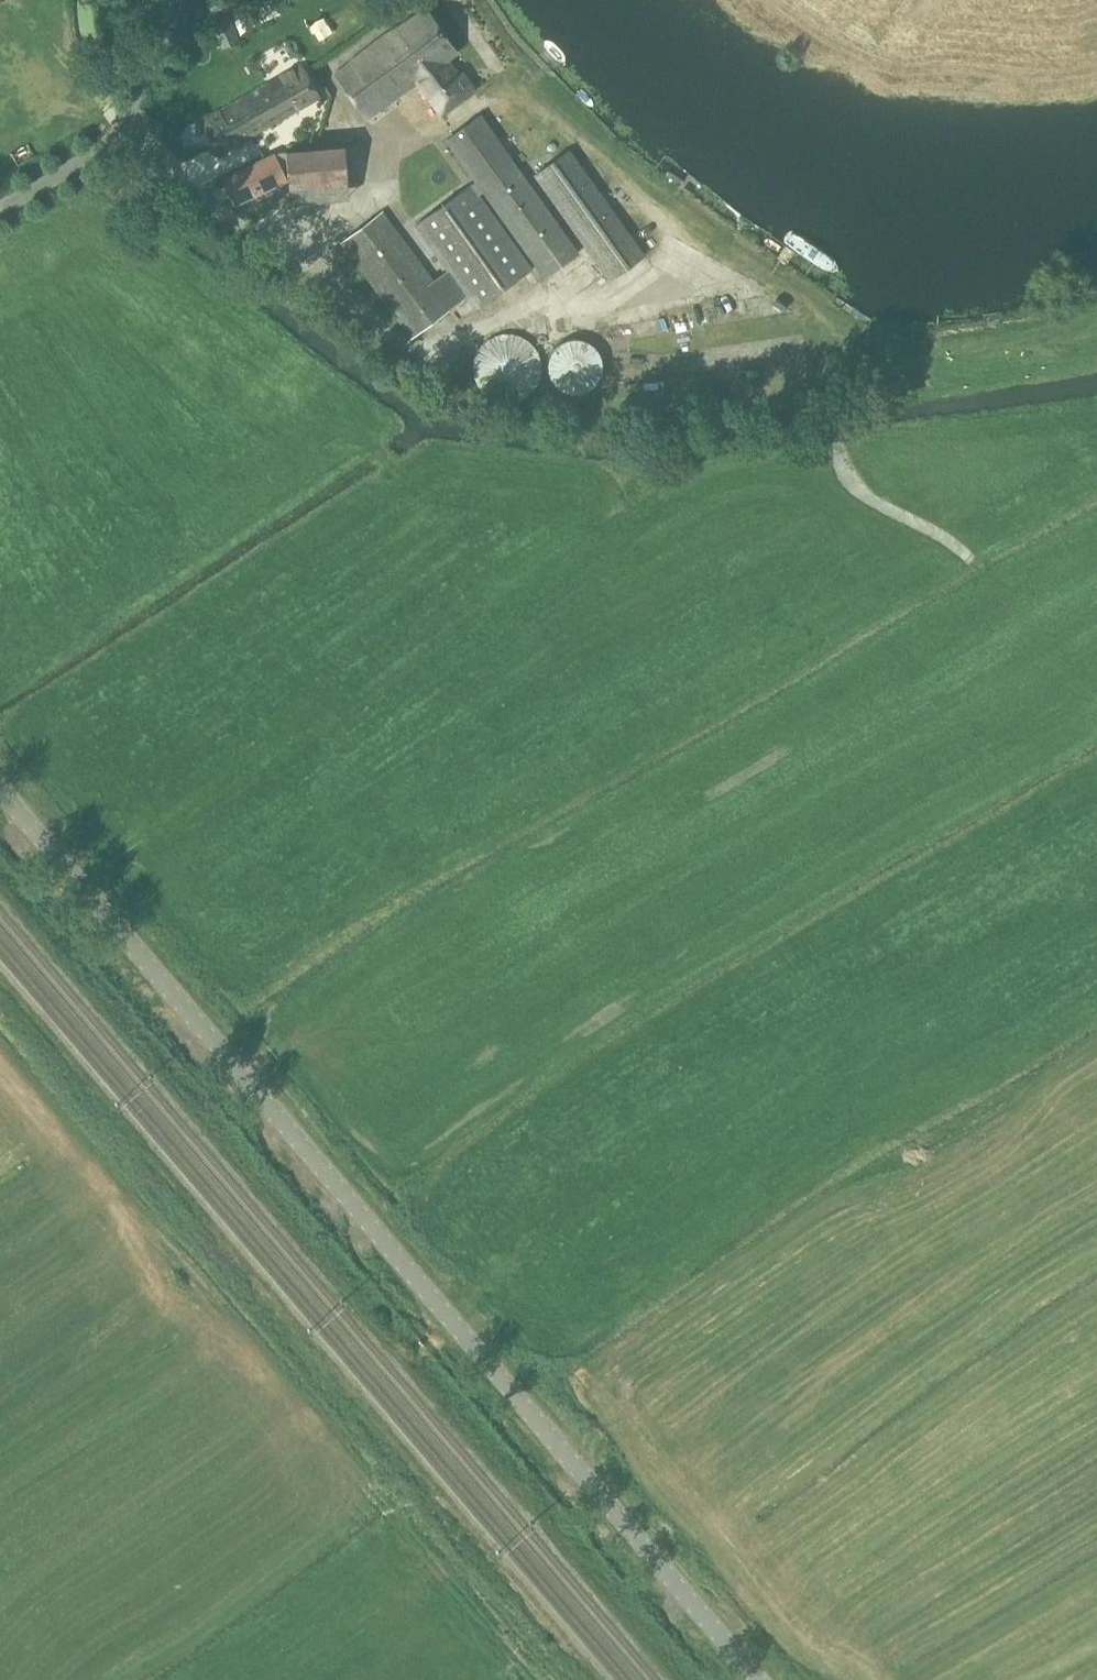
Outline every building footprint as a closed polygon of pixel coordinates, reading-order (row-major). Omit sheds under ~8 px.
[(212,13),(224,8),(221,0),(207,0),(212,13)] [(459,73),(448,58),(455,53),(422,9),(333,75),(364,118),(415,81),(441,115),(465,97),(477,89),(463,69),(459,73)] [(120,28),(126,26),(123,18),(117,20),(120,28)] [(239,41),(229,20),(212,27),(222,49),(239,41)] [(220,147),(313,93),(298,66),(205,121),(205,129),(212,141),(220,147)] [(476,114),(442,139),(524,248),(558,225),(557,223),(476,114)] [(344,147),(286,151),(288,173),(289,188),(290,203),(306,202),(305,187),(346,185),(344,147)] [(644,252),(566,150),(533,176),(611,278),(644,252)] [(221,178),(234,205),(287,180),(274,153),(221,178)] [(381,212),(342,240),(412,335),(466,295),(476,308),(530,267),(469,184),(415,224),(448,269),(432,280),(381,212)] [(538,350),(536,348),(534,346),(532,343),(530,341),(527,340),(525,338),(522,337),(519,336),(516,335),(513,334),(510,334),(507,334),(504,334),(501,335),(498,335),(495,336),(493,338),(490,339),(487,341),(485,343),(483,345),(481,347),(479,350),(478,352),(476,355),(475,358),(475,361),(474,364),(474,367),(474,370),(474,373),(474,376),(475,379),(476,382),(478,384),(479,387),(481,390),(484,393),(486,395),(488,397),(491,398),(493,400),(496,401),(499,402),(502,402),(505,403),(508,403),(511,403),(514,402),(517,402),(520,401),(523,400),(526,398),(528,397),(531,395),(533,393),(535,390),(537,388),(538,385),(540,383),(541,380),(542,377),(542,374),(543,371),(543,368),(543,365),(542,362),(541,359),(540,356),(539,353),(538,350)] [(582,340),(580,340),(577,340),(575,340),(573,340),(570,340),(566,341),(564,342),(560,345),(558,346),(556,348),(554,350),(553,352),(552,354),(551,356),(550,358),(549,360),(549,362),(548,365),(548,367),(549,370),(549,372),(549,374),(550,376),(551,379),(552,381),(554,383),(555,385),(557,386),(558,388),(560,389),(562,390),(565,392),(567,392),(571,394),(574,394),(576,394),(581,393),(583,393),(587,391),(590,390),(593,387),(595,386),(597,384),(598,382),(599,380),(600,378),(601,376),(602,373),(602,371),(603,369),(603,366),(603,364),(602,362),(602,359),(601,357),(600,355),(599,353),(598,351),(596,349),(594,347),(593,346),(591,344),(589,343),(584,341),(582,340)]
